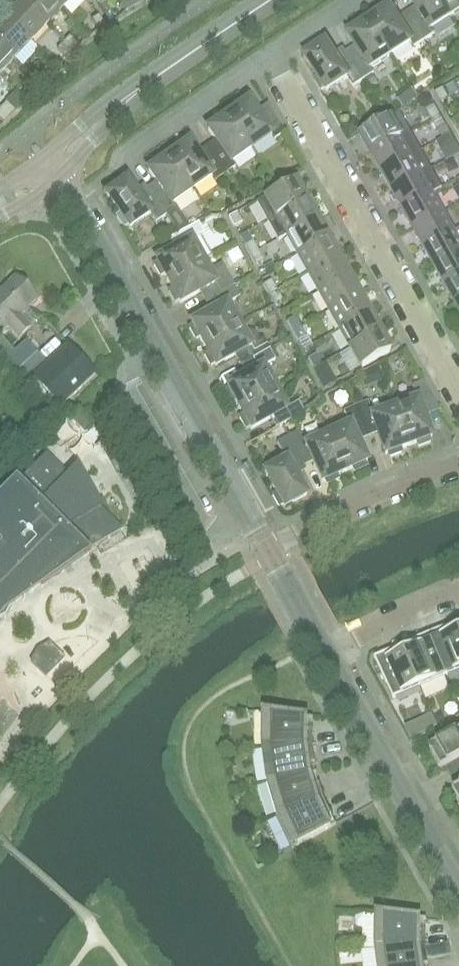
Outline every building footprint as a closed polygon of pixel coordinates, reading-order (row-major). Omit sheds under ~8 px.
[(53,0),(24,0),(22,2),(47,26),(63,10),(53,0)] [(63,10),(72,0),(53,0),(63,10)] [(134,7),(130,0),(120,0),(126,11),(134,7)] [(442,0),(413,0),(419,10),(409,16),(425,40),(435,34),(432,29),(452,16),(442,0)] [(452,16),(458,11),(458,0),(442,0),(452,16)] [(47,26),(22,2),(6,19),(31,43),(47,26)] [(425,40),(409,16),(400,22),(390,7),(388,9),(385,5),(374,12),(376,16),(369,21),(391,55),(411,42),(415,47),(425,40)] [(106,26),(100,15),(92,19),(99,30),(106,26)] [(6,19),(0,25),(0,44),(15,59),(31,43),(6,19)] [(391,55),(369,21),(362,25),(360,21),(348,29),(351,33),(348,34),(358,49),(349,55),(364,80),(365,79),(373,74),(375,73),(371,68),(391,55)] [(70,36),(64,43),(73,52),(79,45),(70,36)] [(364,80),(349,55),(346,51),(336,57),(327,42),(305,56),(318,76),(314,79),(322,91),(326,88),(327,90),(348,77),(354,86),(364,80)] [(67,58),(73,52),(64,43),(58,49),(67,58)] [(0,44),(0,75),(15,59),(0,44)] [(42,73),(36,79),(45,88),(51,82),(42,73)] [(373,74),(365,79),(370,86),(378,81),(373,74)] [(39,94),(45,88),(36,79),(30,85),(39,94)] [(449,98),(443,88),(435,92),(441,102),(449,98)] [(285,133),(271,107),(259,115),(249,101),(247,102),(244,98),(232,106),(235,110),(228,115),(252,148),(271,135),(275,140),(285,133)] [(7,102),(1,109),(10,117),(16,111),(7,102)] [(427,109),(433,120),(441,115),(435,105),(427,109)] [(10,117),(1,109),(0,110),(0,119),(4,124),(10,117)] [(403,137),(411,132),(400,112),(361,134),(372,154),(403,137)] [(252,148),(228,115),(222,119),(219,116),(208,123),(210,127),(208,129),(219,144),(209,150),(226,174),(236,167),(232,162),(252,148)] [(447,125),(441,115),(433,120),(439,130),(447,125)] [(352,121),(343,126),(350,138),(363,130),(358,122),(352,121)] [(414,133),(418,143),(433,136),(429,126),(414,133)] [(383,172),(422,151),(411,132),(403,137),(372,154),(383,172)] [(226,174),(209,150),(200,157),(189,142),(187,144),(184,140),(173,147),(176,151),(169,156),(192,190),(212,176),(215,181),(226,174)] [(449,147),(454,157),(458,155),(458,147),(456,143),(449,147)] [(393,191),(432,170),(422,151),(383,172),(393,191)] [(192,190),(169,156),(162,161),(159,157),(148,165),(151,169),(149,170),(159,185),(150,192),(166,215),(176,208),(173,203),(192,190)] [(442,188),(432,170),(393,191),(404,210),(434,193),(434,192),(442,188)] [(166,215),(150,192),(147,188),(138,194),(127,179),(106,194),(120,214),(116,216),(124,228),(128,225),(130,227),(150,213),(156,222),(166,215)] [(267,222),(306,200),(295,180),(256,202),(267,222)] [(445,212),(434,193),(404,210),(414,229),(445,212)] [(278,241),(287,236),(317,219),(306,200),(267,222),(278,241)] [(455,231),(445,212),(414,229),(425,248),(455,231)] [(242,223),(237,213),(229,217),(234,227),(242,223)] [(328,238),(317,219),(287,236),(297,254),(328,238)] [(212,257),(201,236),(205,234),(199,223),(174,237),(179,247),(157,260),(158,262),(154,264),(160,276),(165,274),(169,281),(204,261),(212,257)] [(455,231),(425,248),(436,267),(458,253),(458,229),(455,231)] [(338,256),(328,238),(297,254),(308,273),(338,256)] [(253,241),(245,246),(250,256),(258,251),(253,241)] [(264,262),(258,251),(250,256),(256,266),(264,262)] [(436,267),(446,285),(458,278),(458,253),(436,267)] [(349,275),(338,256),(308,273),(318,292),(349,275)] [(209,300),(234,286),(222,264),(209,271),(204,261),(169,281),(173,289),(169,291),(175,303),(179,300),(181,303),(203,290),(209,300)] [(359,294),(349,275),(318,292),(329,311),(359,294)] [(36,297),(16,276),(0,292),(0,322),(5,327),(9,323),(20,335),(32,324),(20,312),(36,297)] [(446,285),(457,304),(458,303),(458,278),(446,285)] [(263,285),(269,295),(277,290),(271,281),(263,285)] [(240,325),(228,304),(240,297),(234,286),(209,300),(215,310),(192,323),(193,325),(189,327),(196,339),(200,337),(204,344),(240,325)] [(283,301),(277,290),(269,295),(275,305),(283,301)] [(370,313),(359,294),(329,311),(339,330),(370,313)] [(380,332),(370,313),(339,330),(350,349),(380,332)] [(255,323),(264,339),(274,333),(264,317),(255,323)] [(287,321),(293,331),(301,327),(295,317),(287,321)] [(270,349),(264,338),(260,340),(255,332),(251,330),(245,334),(240,325),(204,344),(208,352),(204,354),(211,366),(215,364),(216,366),(239,353),(244,363),(270,349)] [(306,337),(301,327),(293,331),(298,341),(306,337)] [(278,331),(277,336),(280,342),(289,337),(284,328),(278,331)] [(391,351),(380,332),(350,349),(361,368),(391,351)] [(67,344),(59,352),(33,376),(61,406),(95,374),(67,344)] [(275,388),(263,367),(276,360),(270,349),(244,363),(250,373),(227,386),(229,388),(224,391),(231,403),(235,400),(239,408),(275,388)] [(308,359),(314,369),(322,364),(316,354),(308,359)] [(378,364),(371,368),(377,383),(384,381),(378,364)] [(328,375),(320,379),(325,388),(333,384),(328,375)] [(432,437),(423,412),(439,407),(424,381),(413,386),(418,399),(395,407),(409,445),(417,443),(418,447),(431,442),(430,438),(432,437)] [(305,412),(299,402),(287,408),(275,388),(239,408),(244,415),(239,417),(246,429),(250,427),(252,429),(274,416),(280,427),(283,425),(305,412)] [(409,445),(395,407),(373,415),(368,402),(356,406),(366,432),(377,429),(386,454),(388,453),(390,457),(403,453),(401,448),(409,445)] [(368,461),(357,438),(366,432),(356,406),(344,412),(350,425),(328,435),(345,472),(353,468),(355,472),(367,467),(365,462),(368,461)] [(85,434),(95,424),(81,410),(71,419),(85,434)] [(280,427),(274,430),(280,442),(289,437),(283,425),(280,427)] [(345,472),(328,435),(306,444),(301,431),(289,437),(302,463),(312,458),(323,482),(325,481),(327,485),(340,479),(338,475),(345,472)] [(307,495),(294,472),(304,467),(302,463),(289,437),(280,442),(277,443),(287,460),(265,472),(277,493),(273,495),(279,507),(283,505),(285,507),(307,495)] [(123,531),(123,530),(123,529),(102,508),(78,467),(69,476),(46,454),(19,482),(16,480),(0,496),(0,612),(6,618),(21,591),(24,588),(35,582),(42,589),(91,554),(88,551),(123,531)] [(457,623),(429,634),(447,676),(458,671),(458,629),(457,623)] [(447,676),(429,634),(402,646),(420,687),(447,676)] [(46,676),(64,658),(59,653),(50,644),(38,650),(32,662),(46,676)] [(420,687),(402,646),(375,657),(394,698),(420,687)] [(314,745),(314,717),(263,712),(262,748),(314,745)] [(441,713),(434,716),(438,726),(446,723),(441,713)] [(417,723),(406,728),(411,740),(422,735),(438,727),(433,716),(417,723)] [(451,725),(456,734),(458,732),(458,723),(458,721),(451,725)] [(456,734),(430,748),(442,769),(458,760),(458,732),(456,734)] [(318,772),(314,745),(262,748),(267,783),(318,772)] [(325,799),(318,772),(267,783),(277,817),(325,799)] [(337,824),(325,799),(277,817),(293,849),(337,824)] [(427,946),(427,918),(376,914),(375,949),(427,946)] [(427,946),(375,949),(377,965),(429,965),(427,946)]
